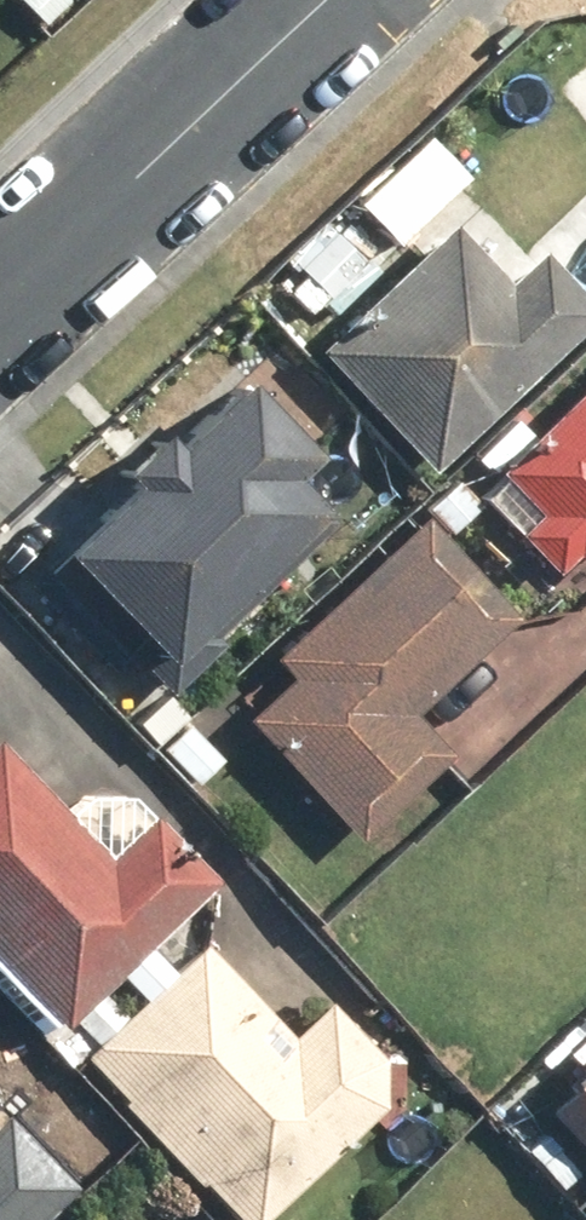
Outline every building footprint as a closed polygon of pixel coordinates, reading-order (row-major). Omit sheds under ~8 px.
[(472,170),(431,129),(358,203),(400,244),(472,170)] [(454,218),(327,337),(431,459),(585,326),(585,289),(545,241),(504,276),(454,218)] [(340,219),(297,257),(334,299),(377,261),(340,219)] [(320,444),(244,365),(173,431),(165,424),(115,472),(123,480),(46,554),(173,685),(343,522),(293,470),(320,444)] [(479,487),(577,587),(585,579),(585,382),(479,487)] [(421,513),(272,654),(289,674),(244,711),(358,836),(448,754),(412,714),(517,619),(421,513)] [(66,1022),(215,871),(157,814),(121,851),(0,732),(0,957),(66,1022)] [(210,936),(84,1038),(233,1219),(255,1219),(416,1088),(335,988),(286,1029),(210,936)] [(536,1094),(585,1150),(585,1050),(536,1094)] [(80,1187),(12,1113),(0,1125),(0,1219),(44,1219),(80,1187)]
